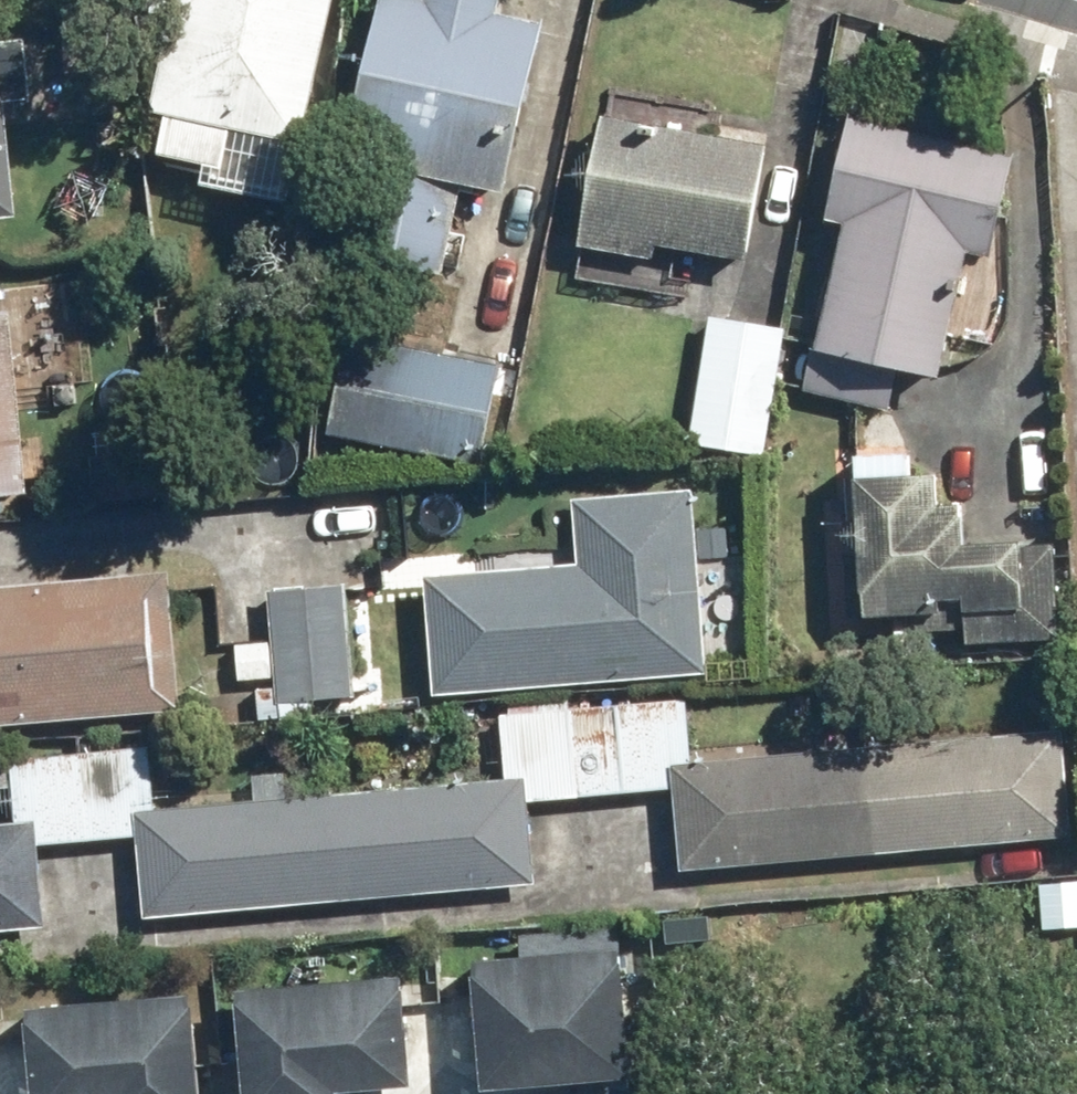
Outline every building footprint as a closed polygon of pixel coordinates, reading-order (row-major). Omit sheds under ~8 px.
[(302,142),(335,0),(176,0),(151,107),(302,142)] [(505,192),(543,20),(498,11),(500,0),(379,0),(345,157),(383,165),(363,255),(444,272),(463,183),(505,192)] [(16,216),(4,100),(28,98),(22,36),(0,38),(0,217),(16,216)] [(659,243),(743,259),(765,142),(603,112),(579,242),(656,256),(659,243)] [(967,251),(990,256),(1014,156),(856,120),(834,216),(849,219),(819,347),(939,375),(967,251)] [(27,491),(11,312),(0,313),(0,493),(27,491)] [(689,440),(761,452),(782,325),(710,313),(689,440)] [(322,432),(486,468),(509,365),(344,329),(322,432)] [(960,643),(1060,636),(1054,536),(969,541),(967,502),(938,504),(936,471),(855,476),(864,620),(958,614),(960,643)] [(432,695),(707,671),(691,487),(570,497),(576,560),(422,573),(432,695)] [(185,708),(173,568),(0,582),(0,724),(185,708)] [(278,701),(351,695),(341,583),(269,589),(278,701)] [(678,869),(1072,835),(1062,729),(668,763),(678,869)] [(140,916),(534,884),(525,775),(131,807),(140,916)] [(45,925),(36,820),(0,823),(0,929),(45,925)] [(486,957),(492,1071),(636,1063),(629,922),(528,927),(529,955),(486,957)] [(253,1093),(343,1093),(342,1081),(416,1075),(407,960),(244,972),(253,1093)] [(194,978),(31,991),(39,1093),(203,1093),(194,978)]
